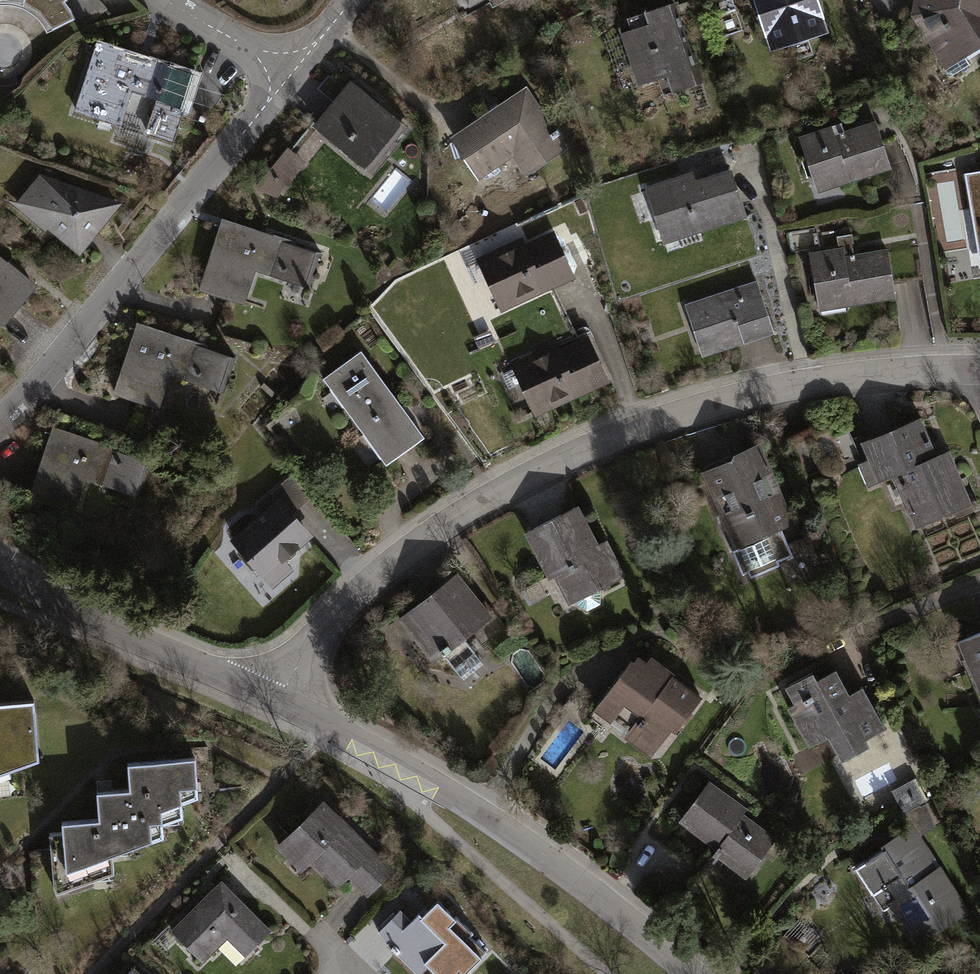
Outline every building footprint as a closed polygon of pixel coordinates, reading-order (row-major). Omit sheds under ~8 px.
[(3,4),(18,5),(30,11),(40,19),(48,32),(77,17),(72,8),(67,0),(0,0),(0,4),(3,4)] [(83,23),(105,8),(99,0),(69,0),(68,1),(83,23)] [(461,16),(490,0),(493,6),(503,0),(452,0),(461,16)] [(674,0),(668,0),(644,8),(649,21),(620,31),(638,84),(668,74),(673,90),(705,79),(695,51),(693,52),(674,0)] [(771,51),(829,32),(819,0),(754,0),(771,51)] [(912,13),(950,73),(970,61),(967,55),(979,47),(979,0),(914,0),(912,13)] [(170,60),(97,37),(74,110),(122,125),(133,91),(157,99),(147,132),(174,141),(185,108),(181,106),(192,71),(168,64),(170,60)] [(411,127),(350,77),(311,124),(372,174),(411,127)] [(568,147),(527,85),(449,135),(478,179),(512,157),(524,176),(568,147)] [(842,121),(799,135),(818,192),(892,167),(876,119),(845,129),(842,121)] [(287,146),(257,184),(258,191),(274,197),(304,160),(287,146)] [(747,215),(731,167),(696,179),(693,170),(645,186),(664,242),(747,215)] [(965,172),(979,255),(979,169),(965,172)] [(124,201),(40,172),(19,199),(6,197),(46,231),(48,228),(81,254),(124,201)] [(221,217),(199,287),(243,301),(254,268),(312,287),(323,252),(292,242),(293,240),(221,217)] [(522,236),(476,257),(501,312),(576,277),(554,229),(525,242),(522,236)] [(839,247),(809,252),(819,310),(897,297),(888,247),(854,253),(852,243),(854,242),(853,232),(837,235),(839,247)] [(468,260),(485,252),(480,240),(463,248),(468,260)] [(0,254),(0,320),(5,324),(38,285),(0,254)] [(775,332),(758,279),(685,303),(703,356),(775,332)] [(206,345),(134,321),(110,392),(158,408),(169,374),(225,393),(236,357),(206,347),(206,345)] [(557,341),(511,362),(536,415),(610,381),(588,335),(560,348),(557,341)] [(425,437),(360,349),(322,377),(386,465),(425,437)] [(922,417),(862,441),(869,459),(858,463),(867,487),(894,476),(914,528),(973,504),(951,449),(937,454),(922,417)] [(116,446),(54,425),(30,495),(74,510),(86,476),(140,494),(152,460),(115,448),(116,446)] [(732,456),(700,469),(734,549),(731,550),(742,576),(747,573),(749,578),(780,565),(778,560),(793,554),(782,528),(796,523),(761,440),(734,451),(732,456)] [(260,512),(229,539),(272,589),(294,570),(285,559),(312,536),(292,512),(313,494),(294,472),(255,506),(260,512)] [(579,504),(524,532),(548,580),(555,576),(570,605),(626,576),(607,539),(599,544),(579,504)] [(457,572),(397,619),(432,664),(443,656),(460,677),(481,660),(464,638),(492,616),(457,572)] [(958,640),(979,693),(979,631),(958,640)] [(631,659),(593,710),(611,723),(624,706),(638,716),(622,737),(651,759),(671,731),(675,734),(704,696),(651,657),(647,662),(638,655),(634,661),(631,659)] [(850,693),(836,667),(817,677),(814,670),(786,685),(795,703),(788,707),(810,748),(829,738),(842,762),(871,746),(867,739),(886,729),(863,686),(850,693)] [(35,699),(0,703),(0,775),(41,760),(35,699)] [(64,831),(50,833),(55,895),(116,872),(114,855),(167,836),(166,825),(185,817),(185,803),(200,797),(198,755),(130,761),(131,787),(99,790),(101,818),(64,821),(64,831)] [(904,813),(920,804),(929,800),(917,778),(892,790),(904,813)] [(709,780),(680,820),(718,848),(714,854),(747,878),(778,836),(745,813),(749,808),(709,780)] [(322,797),(274,846),(299,872),(309,861),(336,887),(346,877),(367,898),(396,868),(322,797)] [(904,813),(901,814),(909,827),(914,824),(921,835),(937,826),(927,803),(921,806),(920,804),(904,813)] [(885,849),(856,868),(885,912),(889,909),(915,948),(971,911),(921,835),(914,824),(909,827),(882,845),(885,849)] [(223,879),(171,930),(203,963),(228,938),(247,957),(274,930),(223,879)] [(374,936),(413,973),(432,973),(433,973),(465,973),(491,948),(436,895),(412,920),(401,909),(374,936)]
